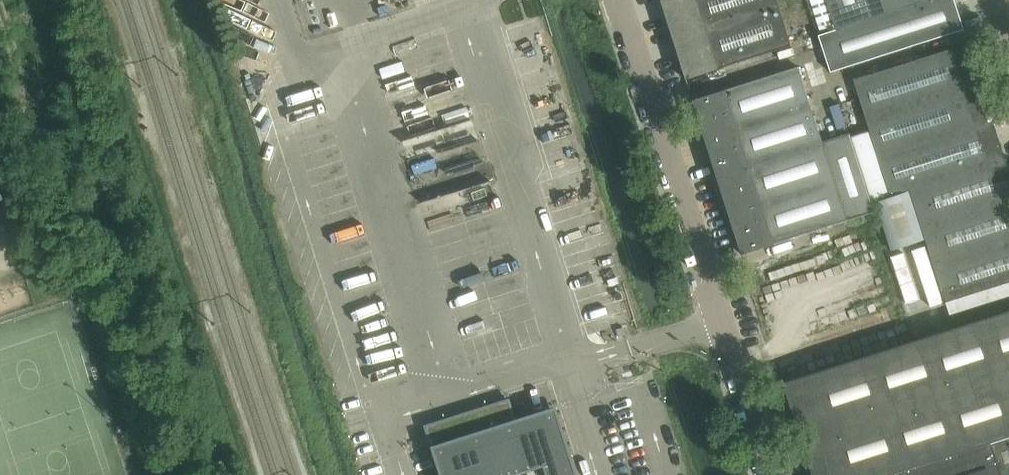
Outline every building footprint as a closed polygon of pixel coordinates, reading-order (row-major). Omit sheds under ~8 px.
[(685,79),(791,46),(777,0),(660,0),(685,79)] [(830,73),(963,29),(954,0),(810,0),(821,35),(818,35),(830,73)] [(1008,285),(1008,172),(1005,159),(998,137),(993,120),(988,105),(974,61),(968,45),(968,44),(967,44),(854,80),(868,124),(891,196),(910,190),(925,239),(946,305),(1008,285)] [(871,203),(850,136),(823,144),(798,67),(692,101),(741,254),(873,212),(870,203),(871,203)] [(850,136),(871,203),(875,202),(891,196),(868,124),(850,130),(851,135),(850,136)] [(492,182),(422,199),(434,247),(445,244),(441,230),(472,222),(471,219),(500,212),(492,182)] [(891,196),(875,202),(890,250),(925,239),(910,190),(891,196)] [(877,220),(744,262),(782,382),(914,341),(915,341),(877,220)] [(1008,437),(1008,311),(915,341),(914,341),(782,383),(811,474),(887,474),(990,443),(1008,437)] [(425,427),(432,447),(441,474),(576,474),(570,455),(555,408),(515,420),(514,415),(509,400),(446,420),(425,427)]
